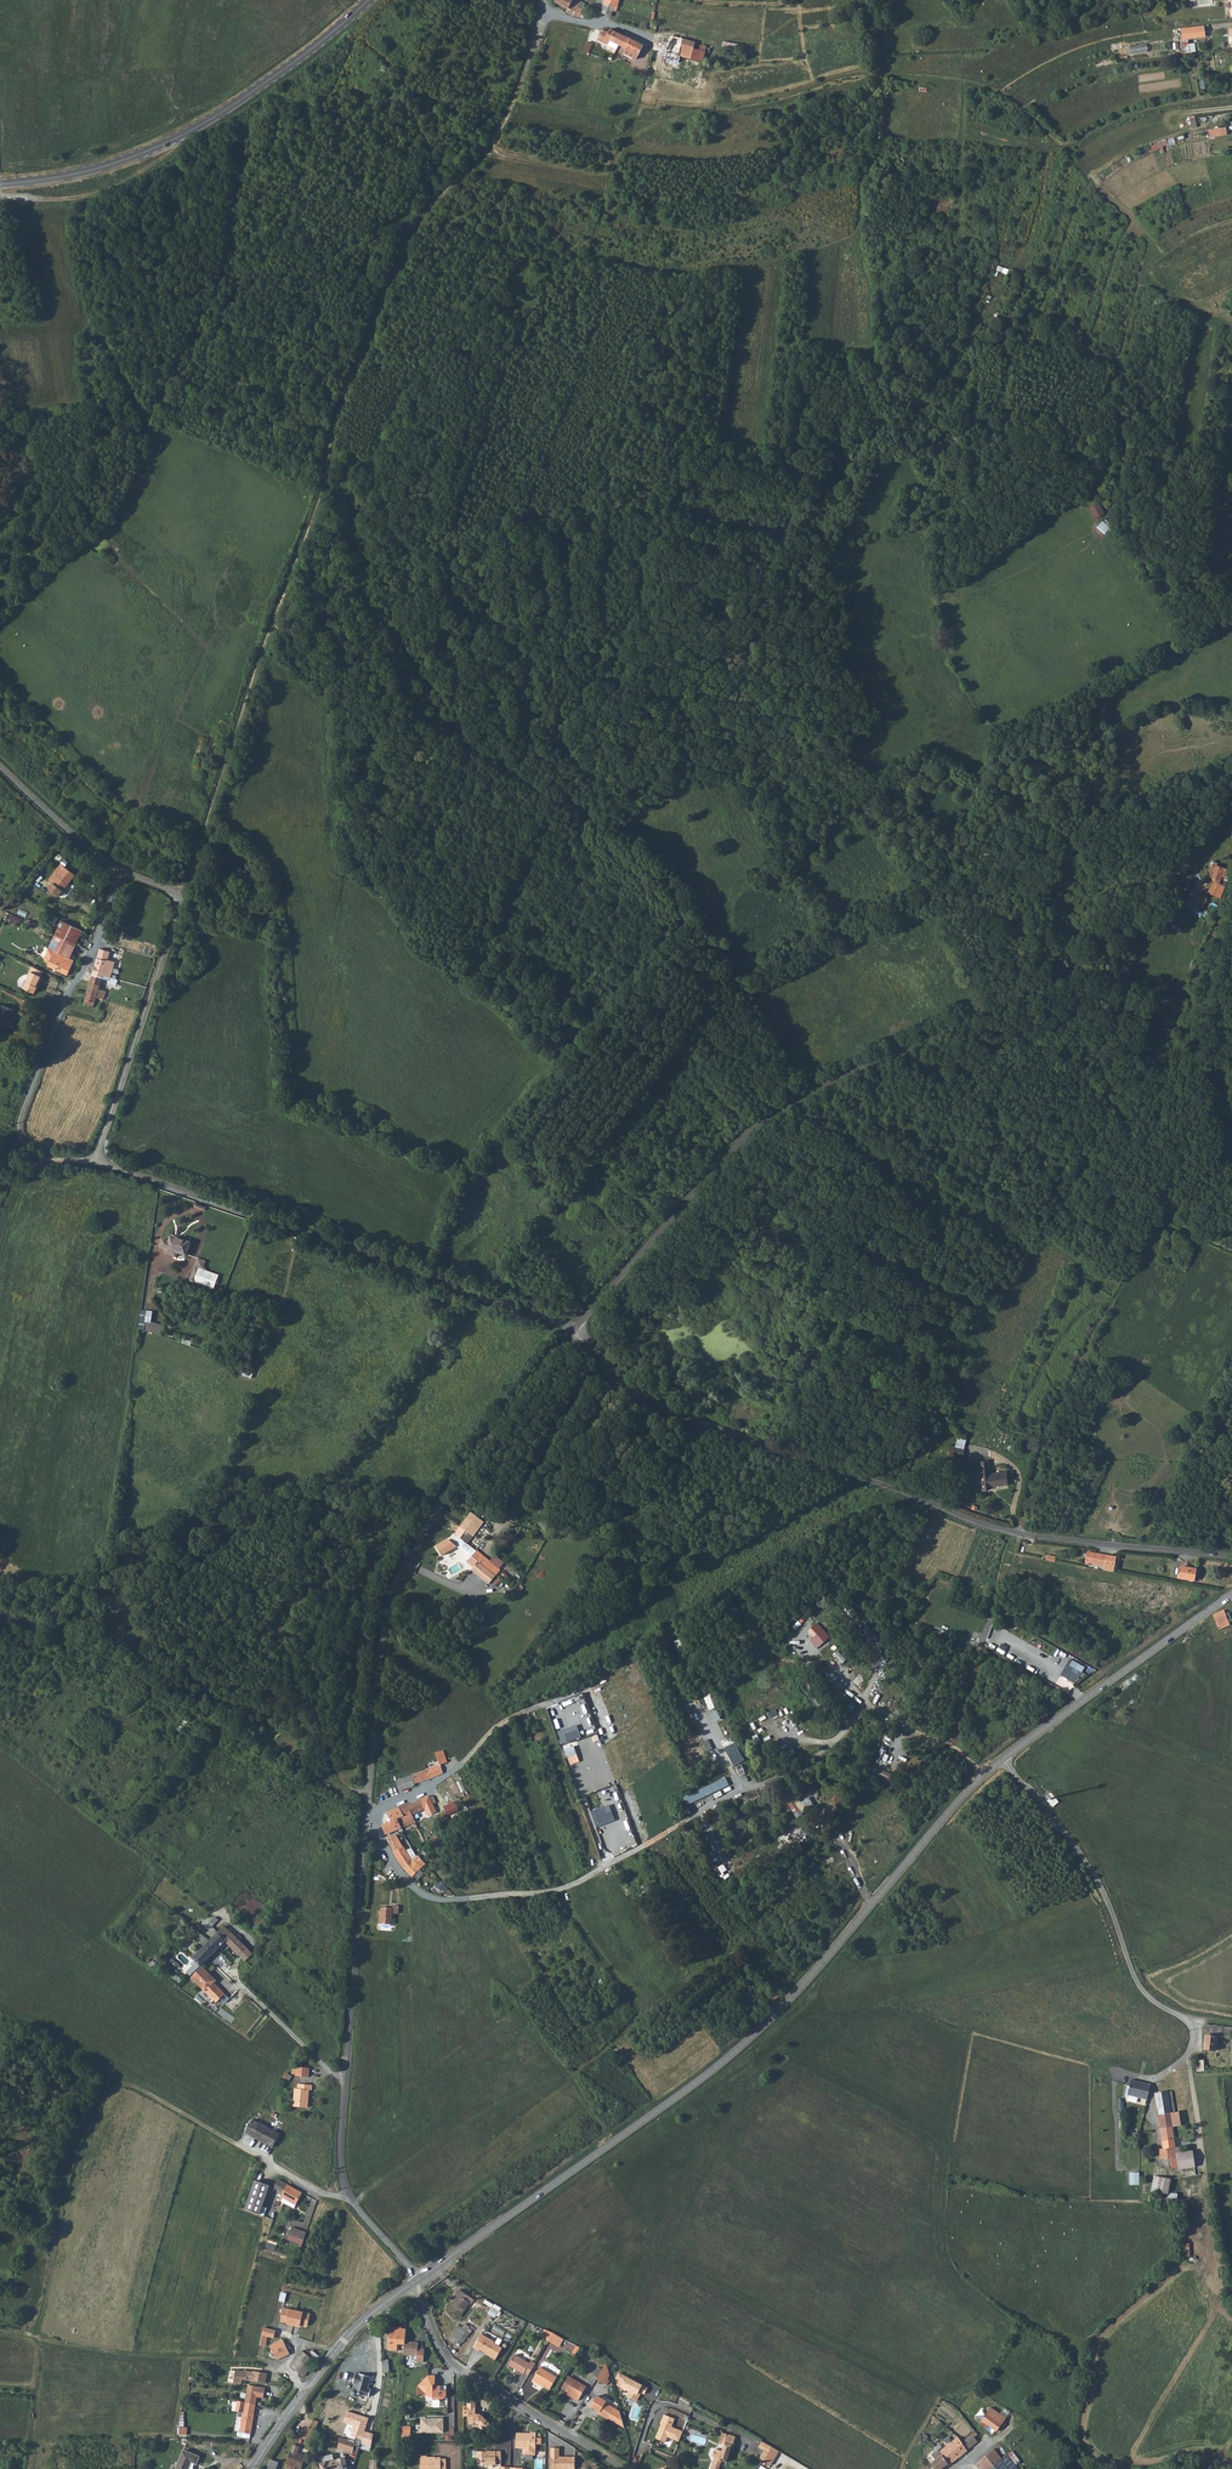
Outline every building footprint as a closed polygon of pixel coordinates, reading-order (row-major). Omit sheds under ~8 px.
[(555,2),(568,9),(572,0),(556,0),(555,2)] [(579,17),(582,9),(584,3),(580,1),(577,0),(572,0),(568,9),(566,13),(570,15),(579,17)] [(601,12),(611,15),(615,2),(615,0),(604,0),(601,12)] [(1204,26),(1182,28),(1183,39),(1206,37),(1204,26)] [(606,31),(603,29),(598,40),(606,45),(609,40),(618,45),(626,48),(629,50),(627,55),(636,59),(642,45),(614,32),(609,29),(608,32),(606,31)] [(683,39),(671,36),(666,52),(678,56),(683,39)] [(683,39),(678,56),(690,58),(693,48),(695,42),(683,39)] [(606,45),(616,49),(618,45),(609,40),(606,45)] [(738,51),(740,45),(723,42),(721,48),(738,51)] [(1147,43),(1129,46),(1130,54),(1148,51),(1147,43)] [(1196,44),(1188,43),(1187,50),(1195,52),(1196,44)] [(693,48),(690,58),(699,60),(703,60),(705,51),(706,46),(700,45),(699,49),(693,48)] [(678,56),(666,52),(664,56),(676,60),(678,56)] [(1189,127),(1197,126),(1196,116),(1188,117),(1189,127)] [(1220,128),(1209,130),(1210,137),(1221,136),(1220,128)] [(1151,144),(1153,151),(1162,148),(1162,146),(1168,144),(1167,139),(1151,144)] [(997,270),(1008,273),(1009,269),(999,265),(997,270)] [(1098,501),(1088,507),(1094,518),(1104,512),(1098,501)] [(1102,521),(1097,527),(1107,535),(1112,529),(1102,521)] [(58,896),(74,876),(60,865),(54,873),(59,876),(54,883),(49,889),(58,896)] [(1221,897),(1230,870),(1215,865),(1211,876),(1212,880),(1208,892),(1221,897)] [(54,873),(49,879),(54,883),(59,876),(54,873)] [(1196,898),(1195,903),(1203,906),(1206,897),(1201,895),(1196,898)] [(9,919),(20,924),(22,919),(12,914),(9,919)] [(59,924),(81,934),(83,930),(61,920),(59,924)] [(76,945),(81,934),(59,924),(55,935),(76,945)] [(70,959),(76,945),(55,935),(48,949),(70,959)] [(112,949),(107,947),(101,946),(98,956),(109,960),(112,949)] [(68,977),(75,961),(70,959),(48,949),(44,958),(45,961),(48,963),(46,967),(68,977)] [(116,962),(109,960),(98,956),(93,974),(104,977),(104,975),(111,977),(116,962)] [(41,976),(43,972),(31,966),(28,973),(30,974),(24,989),(35,994),(43,977),(41,976)] [(93,974),(90,981),(102,984),(104,977),(93,974)] [(90,981),(88,991),(98,994),(97,997),(105,1000),(107,991),(100,989),(102,984),(90,981)] [(84,1004),(87,1005),(94,1007),(97,997),(98,994),(88,991),(84,1004)] [(14,1011),(2,1006),(0,1010),(0,1024),(8,1027),(14,1011)] [(186,1251),(191,1237),(179,1232),(178,1234),(170,1232),(168,1238),(164,1237),(162,1243),(186,1251)] [(215,1287),(220,1273),(205,1267),(206,1260),(198,1257),(192,1275),(195,1280),(215,1287)] [(163,1323),(152,1322),(153,1310),(142,1309),(139,1330),(162,1332),(163,1323)] [(241,1368),(240,1374),(252,1377),(254,1371),(241,1368)] [(950,1447),(948,1457),(964,1460),(967,1445),(953,1443),(953,1447),(950,1447)] [(990,1462),(980,1463),(983,1492),(991,1491),(991,1488),(1008,1486),(1007,1473),(991,1474),(990,1462)] [(471,1513),(466,1520),(461,1528),(468,1533),(468,1532),(474,1536),(479,1529),(475,1527),(480,1520),(471,1513)] [(484,1523),(480,1520),(475,1527),(479,1529),(484,1523)] [(468,1533),(461,1528),(456,1534),(455,1533),(454,1534),(467,1544),(474,1536),(468,1532),(468,1533)] [(467,1544),(454,1534),(450,1541),(459,1549),(470,1559),(477,1551),(467,1544)] [(450,1541),(449,1540),(437,1548),(442,1556),(452,1550),(453,1552),(459,1549),(450,1541)] [(501,1570),(477,1551),(470,1559),(467,1562),(472,1568),(471,1570),(489,1583),(501,1570)] [(1093,1564),(1097,1565),(1104,1566),(1104,1570),(1112,1572),(1115,1557),(1086,1552),(1084,1562),(1093,1564)] [(1194,1581),(1196,1569),(1180,1567),(1178,1579),(1194,1581)] [(1224,1611),(1213,1615),(1218,1629),(1230,1625),(1228,1621),(1231,1620),(1229,1613),(1226,1614),(1224,1611)] [(810,1642),(817,1649),(828,1638),(815,1625),(808,1632),(814,1638),(810,1642)] [(675,1641),(681,1655),(689,1651),(682,1637),(675,1641)] [(798,1653),(802,1649),(793,1640),(789,1645),(798,1653)] [(838,1652),(833,1656),(842,1664),(846,1660),(838,1652)] [(817,1669),(824,1663),(818,1657),(812,1663),(817,1669)] [(849,1657),(844,1663),(855,1672),(859,1666),(849,1657)] [(1064,1677),(1077,1683),(1086,1666),(1072,1659),(1064,1677)] [(852,1679),(859,1686),(865,1678),(858,1672),(852,1679)] [(846,1702),(849,1698),(835,1688),(831,1692),(846,1702)] [(179,1734),(189,1719),(184,1716),(174,1731),(179,1734)] [(718,1721),(722,1732),(728,1730),(724,1719),(718,1721)] [(578,1724),(559,1731),(563,1743),(583,1736),(578,1724)] [(728,1755),(738,1751),(735,1742),(725,1746),(728,1755)] [(761,1751),(766,1749),(762,1742),(758,1744),(761,1751)] [(575,1746),(566,1749),(571,1764),(580,1761),(575,1746)] [(443,1750),(436,1753),(440,1765),(448,1762),(443,1750)] [(744,1764),(737,1767),(741,1777),(748,1773),(744,1764)] [(429,1779),(443,1774),(442,1772),(440,1765),(426,1770),(429,1779)] [(881,1768),(877,1776),(890,1781),(893,1773),(881,1768)] [(414,1784),(429,1779),(426,1770),(411,1776),(414,1784)] [(404,1778),(408,1789),(415,1786),(414,1784),(411,1776),(404,1778)] [(399,1790),(400,1792),(408,1789),(404,1778),(403,1779),(396,1781),(399,1790)] [(726,1778),(685,1798),(688,1805),(729,1785),(726,1778)] [(396,1781),(389,1783),(393,1793),(399,1790),(396,1781)] [(810,1790),(802,1795),(807,1802),(815,1797),(810,1790)] [(429,1796),(421,1800),(425,1810),(428,1817),(437,1813),(433,1805),(430,1798),(429,1796)] [(425,1810),(421,1800),(408,1806),(412,1816),(425,1810)] [(799,1811),(794,1802),(793,1803),(791,1800),(787,1803),(794,1814),(799,1811)] [(798,1800),(794,1802),(799,1811),(802,1809),(803,1808),(798,1800)] [(456,1801),(445,1806),(448,1814),(459,1809),(456,1801)] [(407,1804),(399,1808),(403,1817),(408,1826),(415,1823),(412,1816),(408,1806),(407,1804)] [(614,1821),(608,1805),(592,1811),(598,1826),(614,1821)] [(387,1813),(391,1822),(397,1819),(403,1817),(399,1808),(387,1813)] [(408,1826),(403,1817),(397,1819),(402,1829),(408,1826)] [(382,1826),(387,1836),(402,1829),(397,1819),(391,1822),(382,1826)] [(800,1825),(779,1835),(783,1844),(805,1835),(800,1825)] [(386,1838),(395,1852),(409,1844),(407,1840),(401,1832),(406,1840),(400,1843),(395,1835),(386,1838)] [(401,1832),(395,1835),(400,1843),(406,1840),(401,1832)] [(393,1853),(403,1867),(416,1856),(409,1844),(395,1852),(393,1853)] [(403,1867),(412,1877),(424,1864),(417,1856),(416,1856),(403,1867)] [(728,1870),(724,1863),(719,1866),(717,1863),(711,1866),(717,1876),(728,1870)] [(399,1914),(399,1907),(393,1906),(393,1909),(382,1909),(381,1925),(392,1925),(393,1914),(399,1914)] [(226,1942),(239,1955),(246,1947),(225,1926),(218,1933),(227,1941),(226,1942)] [(218,1933),(193,1959),(201,1967),(226,1942),(227,1941),(218,1933)] [(253,1954),(246,1947),(239,1955),(246,1961),(253,1954)] [(217,1981),(204,1968),(192,1980),(216,2003),(225,1994),(214,1984),(217,1981)] [(1222,2038),(1223,2027),(1206,2026),(1204,2052),(1216,2053),(1217,2038),(1222,2038)] [(1223,2027),(1222,2038),(1231,2039),(1231,2037),(1231,2028),(1223,2027)] [(1204,2061),(1196,2061),(1196,2072),(1204,2072),(1204,2061)] [(297,2075),(297,2077),(309,2078),(310,2069),(293,2067),(292,2074),(297,2075)] [(1151,2086),(1131,2081),(1127,2096),(1128,2096),(1137,2098),(1147,2101),(1151,2086)] [(312,2091),(312,2086),(298,2085),(298,2090),(295,2090),(294,2108),(307,2109),(308,2097),(309,2097),(309,2091),(312,2091)] [(1171,2113),(1174,2112),(1171,2091),(1155,2093),(1157,2107),(1170,2105),(1171,2113)] [(1158,2114),(1171,2113),(1170,2105),(1157,2107),(1158,2114)] [(1179,2111),(1174,2112),(1171,2113),(1158,2114),(1160,2128),(1173,2127),(1181,2126),(1179,2111)] [(273,2148),(280,2134),(253,2120),(246,2134),(273,2148)] [(1176,2146),(1173,2127),(1160,2128),(1163,2149),(1159,2149),(1160,2159),(1177,2157),(1176,2152),(1180,2152),(1179,2146),(1176,2146)] [(1193,2150),(1180,2152),(1176,2152),(1177,2157),(1178,2168),(1179,2169),(1196,2167),(1193,2150)] [(1170,2169),(1178,2168),(1177,2157),(1170,2158),(1171,2166),(1169,2166),(1170,2169)] [(1130,2173),(1130,2185),(1139,2185),(1139,2173),(1130,2173)] [(1168,2196),(1168,2194),(1170,2180),(1153,2178),(1151,2194),(1168,2196)] [(288,2185),(278,2179),(274,2188),(284,2193),(288,2185)] [(260,2215),(270,2187),(256,2182),(246,2210),(260,2215)] [(303,2193),(288,2185),(284,2193),(280,2200),(295,2208),(303,2193)] [(1166,2205),(1177,2205),(1177,2195),(1168,2194),(1168,2196),(1166,2205)] [(304,2240),(307,2233),(292,2228),(289,2235),(304,2240)] [(302,2245),(304,2240),(289,2235),(288,2240),(302,2245)] [(471,2303),(474,2299),(459,2289),(456,2293),(459,2295),(455,2300),(456,2301),(449,2310),(460,2317),(470,2302),(471,2303)] [(495,2303),(489,2312),(496,2317),(502,2307),(495,2303)] [(19,2316),(25,2312),(21,2306),(14,2310),(19,2316)] [(289,2325),(294,2326),(297,2312),(283,2309),(280,2321),(289,2323),(289,2325)] [(310,2315),(297,2312),(294,2326),(299,2327),(299,2326),(307,2328),(310,2315)] [(463,2342),(473,2329),(469,2326),(466,2330),(459,2325),(452,2334),(459,2340),(457,2342),(460,2344),(462,2342),(463,2342)] [(405,2341),(406,2328),(401,2328),(401,2327),(390,2327),(389,2342),(388,2342),(387,2349),(397,2350),(398,2343),(405,2344),(405,2341)] [(274,2338),(276,2331),(264,2329),(261,2346),(266,2347),(268,2337),(274,2338)] [(553,2333),(544,2329),(541,2335),(549,2340),(553,2333)] [(494,2340),(482,2333),(474,2347),(479,2351),(480,2349),(487,2353),(487,2354),(496,2359),(503,2347),(495,2342),(494,2340)] [(560,2345),(564,2339),(553,2333),(549,2340),(548,2341),(554,2344),(554,2342),(560,2345)] [(270,2346),(277,2361),(290,2355),(283,2340),(270,2346)] [(418,2342),(405,2341),(405,2344),(404,2354),(417,2355),(416,2361),(424,2362),(424,2348),(418,2347),(418,2342)] [(575,2356),(579,2347),(576,2345),(571,2353),(575,2356)] [(509,2365),(516,2369),(523,2373),(524,2372),(528,2374),(535,2363),(531,2360),(530,2363),(515,2354),(509,2365)] [(610,2374),(607,2361),(596,2379),(604,2383),(610,2374)] [(532,2380),(537,2383),(537,2381),(544,2385),(550,2388),(557,2377),(540,2367),(532,2380)] [(236,2371),(234,2384),(242,2385),(243,2380),(266,2383),(267,2373),(253,2371),(253,2372),(248,2372),(236,2371)] [(647,2387),(619,2372),(616,2377),(620,2379),(617,2384),(623,2387),(624,2386),(630,2389),(627,2395),(637,2400),(640,2394),(638,2393),(639,2390),(644,2393),(647,2387)] [(368,2376),(361,2374),(359,2373),(359,2374),(356,2373),(353,2383),(357,2384),(355,2388),(353,2389),(352,2392),(352,2394),(353,2396),(355,2396),(357,2396),(359,2393),(363,2394),(368,2376)] [(435,2383),(435,2374),(428,2375),(418,2385),(429,2397),(432,2397),(433,2399),(445,2398),(447,2397),(446,2386),(444,2384),(441,2384),(441,2385),(438,2385),(435,2383)] [(371,2377),(368,2376),(363,2394),(369,2396),(371,2389),(368,2388),(371,2377)] [(571,2393),(569,2395),(578,2400),(586,2386),(569,2376),(562,2387),(569,2392),(571,2393)] [(245,2403),(255,2404),(256,2396),(263,2397),(265,2387),(248,2385),(245,2402),(245,2403)] [(607,2401),(597,2395),(591,2406),(597,2410),(600,2411),(599,2413),(609,2419),(615,2408),(606,2403),(607,2401)] [(253,2414),(255,2404),(245,2403),(245,2402),(244,2401),(235,2400),(235,2401),(237,2402),(235,2411),(238,2412),(253,2414)] [(467,2406),(463,2406),(463,2416),(468,2416),(468,2424),(473,2424),(473,2426),(482,2426),(485,2429),(490,2423),(481,2414),(475,2414),(475,2411),(471,2411),(471,2405),(467,2405),(467,2406)] [(1006,2418),(991,2407),(981,2420),(996,2431),(1006,2418)] [(375,2434),(365,2431),(369,2418),(348,2411),(345,2422),(354,2425),(351,2435),(362,2439),(361,2444),(371,2447),(375,2434)] [(250,2438),(253,2414),(238,2412),(238,2413),(238,2417),(242,2417),(239,2436),(250,2438)] [(675,2419),(664,2414),(661,2424),(663,2425),(657,2439),(666,2442),(668,2437),(679,2441),(683,2432),(672,2427),(675,2419)] [(443,2418),(421,2418),(421,2432),(444,2432),(443,2418)] [(316,2427),(317,2425),(313,2424),(312,2428),(308,2427),(305,2434),(307,2435),(312,2437),(315,2430),(316,2427)] [(962,2442),(968,2449),(978,2441),(974,2437),(977,2434),(975,2431),(962,2442)] [(535,2437),(535,2432),(529,2432),(529,2433),(526,2433),(515,2433),(514,2448),(522,2448),(522,2455),(535,2455),(535,2443),(540,2443),(541,2437),(535,2437)] [(713,2460),(715,2460),(714,2463),(713,2463),(711,2468),(719,2468),(721,2462),(726,2463),(731,2447),(732,2447),(735,2438),(726,2435),(721,2452),(716,2450),(713,2452),(712,2457),(713,2460)] [(338,2447),(352,2451),(355,2442),(341,2437),(338,2447)] [(968,2449),(962,2442),(958,2437),(939,2451),(947,2464),(948,2464),(956,2458),(968,2449)] [(301,2468),(306,2456),(297,2453),(299,2446),(293,2444),(286,2463),(295,2466),(301,2468)] [(773,2461),(779,2451),(772,2447),(769,2452),(766,2457),(773,2461)] [(551,2448),(550,2468),(575,2468),(575,2457),(559,2456),(559,2448),(551,2448)] [(939,2451),(938,2449),(932,2454),(936,2459),(931,2463),(935,2468),(940,2468),(947,2464),(939,2451)] [(1002,2459),(994,2449),(977,2463),(982,2468),(990,2468),(1002,2459)] [(176,2468),(193,2468),(194,2468),(193,2467),(195,2463),(196,2464),(199,2456),(183,2450),(176,2468)] [(500,2464),(500,2451),(476,2450),(475,2457),(481,2457),(481,2464),(500,2464)] [(764,2460),(766,2457),(769,2452),(766,2451),(765,2450),(760,2458),(764,2460)] [(333,2454),(319,2457),(322,2468),(332,2468),(339,2467),(339,2468),(347,2468),(345,2457),(334,2460),(333,2454)] [(1018,2466),(1008,2454),(1002,2459),(990,2468),(1014,2468),(1018,2466)] [(441,2460),(436,2460),(436,2458),(427,2459),(427,2457),(421,2457),(422,2468),(446,2468),(446,2460),(441,2460)] [(770,2465),(773,2461),(766,2457),(764,2460),(763,2461),(770,2465)] [(266,2468),(268,2468),(276,2468),(279,2462),(270,2459),(266,2468)]
